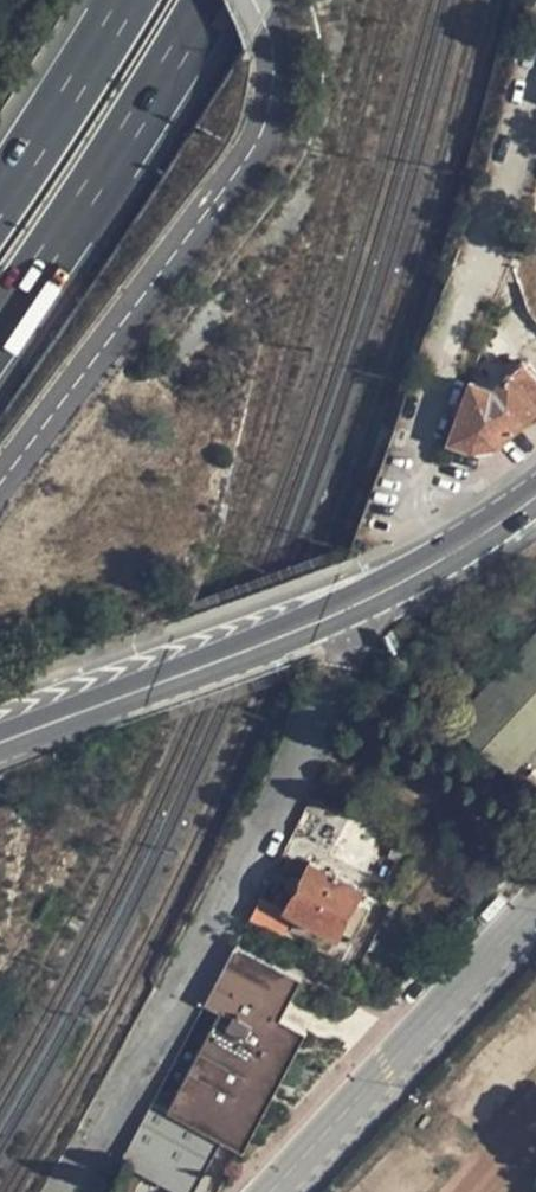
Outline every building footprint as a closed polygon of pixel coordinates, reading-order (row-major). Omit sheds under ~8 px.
[(532,248),(518,277),(535,286),(535,250),(532,248)] [(469,381),(447,439),(469,448),(499,443),(535,409),(535,380),(523,364),(492,390),(469,381)] [(508,773),(535,743),(535,634),(455,723),(508,773)] [(310,861),(285,908),(292,912),(336,935),(341,924),(350,929),(363,902),(355,898),(361,887),(310,861)] [(283,933),(292,912),(285,908),(260,896),(249,918),(283,933)] [(120,1161),(178,1191),(194,1191),(222,1139),(243,1150),(306,1031),(280,1018),(300,978),(235,944),(204,1003),(205,1004),(219,1012),(167,1110),(153,1102),(151,1101),(120,1161)] [(205,1004),(153,1102),(167,1110),(219,1012),(205,1004)]
